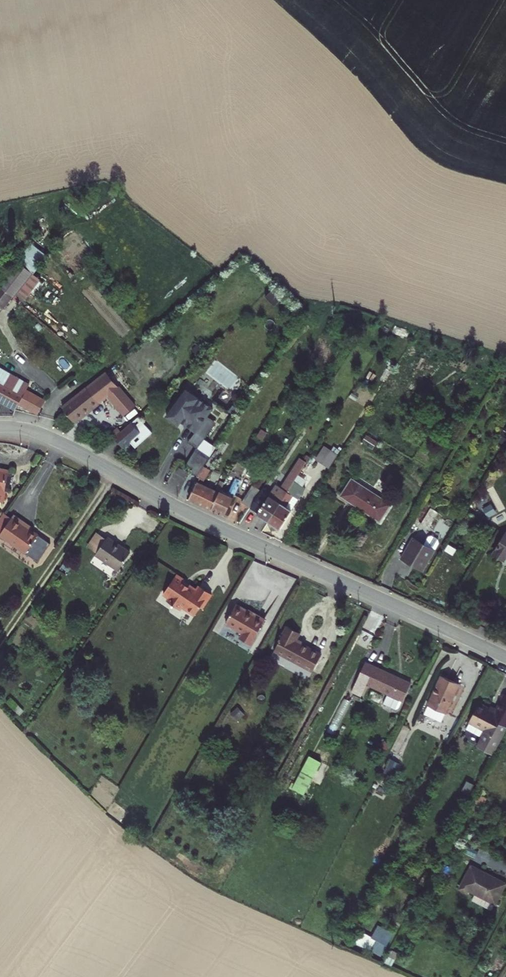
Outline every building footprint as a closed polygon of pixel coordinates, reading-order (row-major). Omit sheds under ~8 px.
[(6,299),(15,288),(17,290),(35,268),(20,255),(1,277),(3,279),(0,282),(0,294),(6,299)] [(79,411),(111,386),(125,403),(135,393),(109,362),(74,391),(78,396),(72,401),(79,411)] [(23,389),(27,381),(0,365),(0,375),(23,389)] [(15,405),(18,400),(37,410),(42,400),(23,389),(0,375),(0,398),(15,405)] [(201,419),(211,426),(220,412),(211,406),(219,395),(192,376),(173,403),(185,412),(187,409),(201,419)] [(138,429),(147,419),(138,409),(119,427),(131,440),(140,431),(138,429)] [(202,437),(211,426),(201,419),(193,430),(202,437)] [(311,454),(318,459),(326,446),(320,442),(311,454)] [(318,459),(325,463),(333,450),(326,446),(318,459)] [(264,486),(263,488),(253,505),(251,507),(261,513),(299,457),(294,453),(269,490),(264,486)] [(190,466),(197,470),(204,460),(198,456),(190,466)] [(181,462),(172,458),(170,464),(179,469),(181,462)] [(1,504),(8,468),(0,466),(0,504),(1,504)] [(389,494),(350,471),(339,487),(355,498),(357,495),(379,509),(389,494)] [(212,482),(192,472),(181,490),(205,502),(218,480),(221,475),(217,474),(212,482)] [(226,485),(218,480),(205,502),(218,508),(238,476),(234,474),(226,485)] [(250,483),(244,479),(234,493),(240,498),(250,483)] [(263,488),(254,482),(243,498),(253,505),(263,488)] [(430,505),(421,500),(412,516),(420,521),(430,505)] [(12,511),(4,506),(0,512),(0,518),(4,521),(12,511)] [(15,507),(12,511),(4,521),(0,528),(0,531),(26,550),(39,531),(25,521),(28,516),(15,507)] [(489,538),(500,546),(503,542),(505,544),(505,513),(489,538)] [(99,546),(109,531),(100,526),(90,541),(99,546)] [(134,545),(110,530),(109,531),(99,546),(98,549),(121,564),(134,545)] [(415,539),(404,532),(391,552),(411,565),(429,538),(428,535),(423,531),(419,532),(415,539)] [(185,573),(176,567),(164,584),(168,587),(166,589),(179,598),(181,595),(194,604),(199,596),(201,597),(209,585),(199,578),(196,582),(189,577),(188,579),(183,575),(185,573)] [(245,607),(234,600),(221,618),(238,628),(237,631),(249,638),(262,615),(251,608),(249,611),(244,608),(245,607)] [(295,624),(284,618),(270,642),(310,663),(319,646),(291,631),(295,624)] [(406,678),(360,653),(345,681),(354,686),(361,674),(383,686),(377,696),(389,703),(393,701),(397,694),(398,694),(406,678)] [(456,678),(438,669),(424,694),(442,705),(456,678)] [(505,690),(498,686),(490,701),(498,705),(505,690)] [(473,697),(461,716),(464,717),(460,724),(474,731),(471,738),(487,746),(505,711),(505,690),(498,705),(490,701),(487,705),(473,697)] [(384,742),(375,747),(378,754),(388,749),(384,742)] [(291,778),(302,784),(319,752),(308,746),(291,778)] [(477,793),(472,802),(483,807),(487,798),(477,793)] [(500,875),(465,855),(453,878),(462,883),(463,879),(485,891),(488,886),(493,889),(500,875)] [(376,928),(372,937),(387,944),(391,935),(376,928)]
